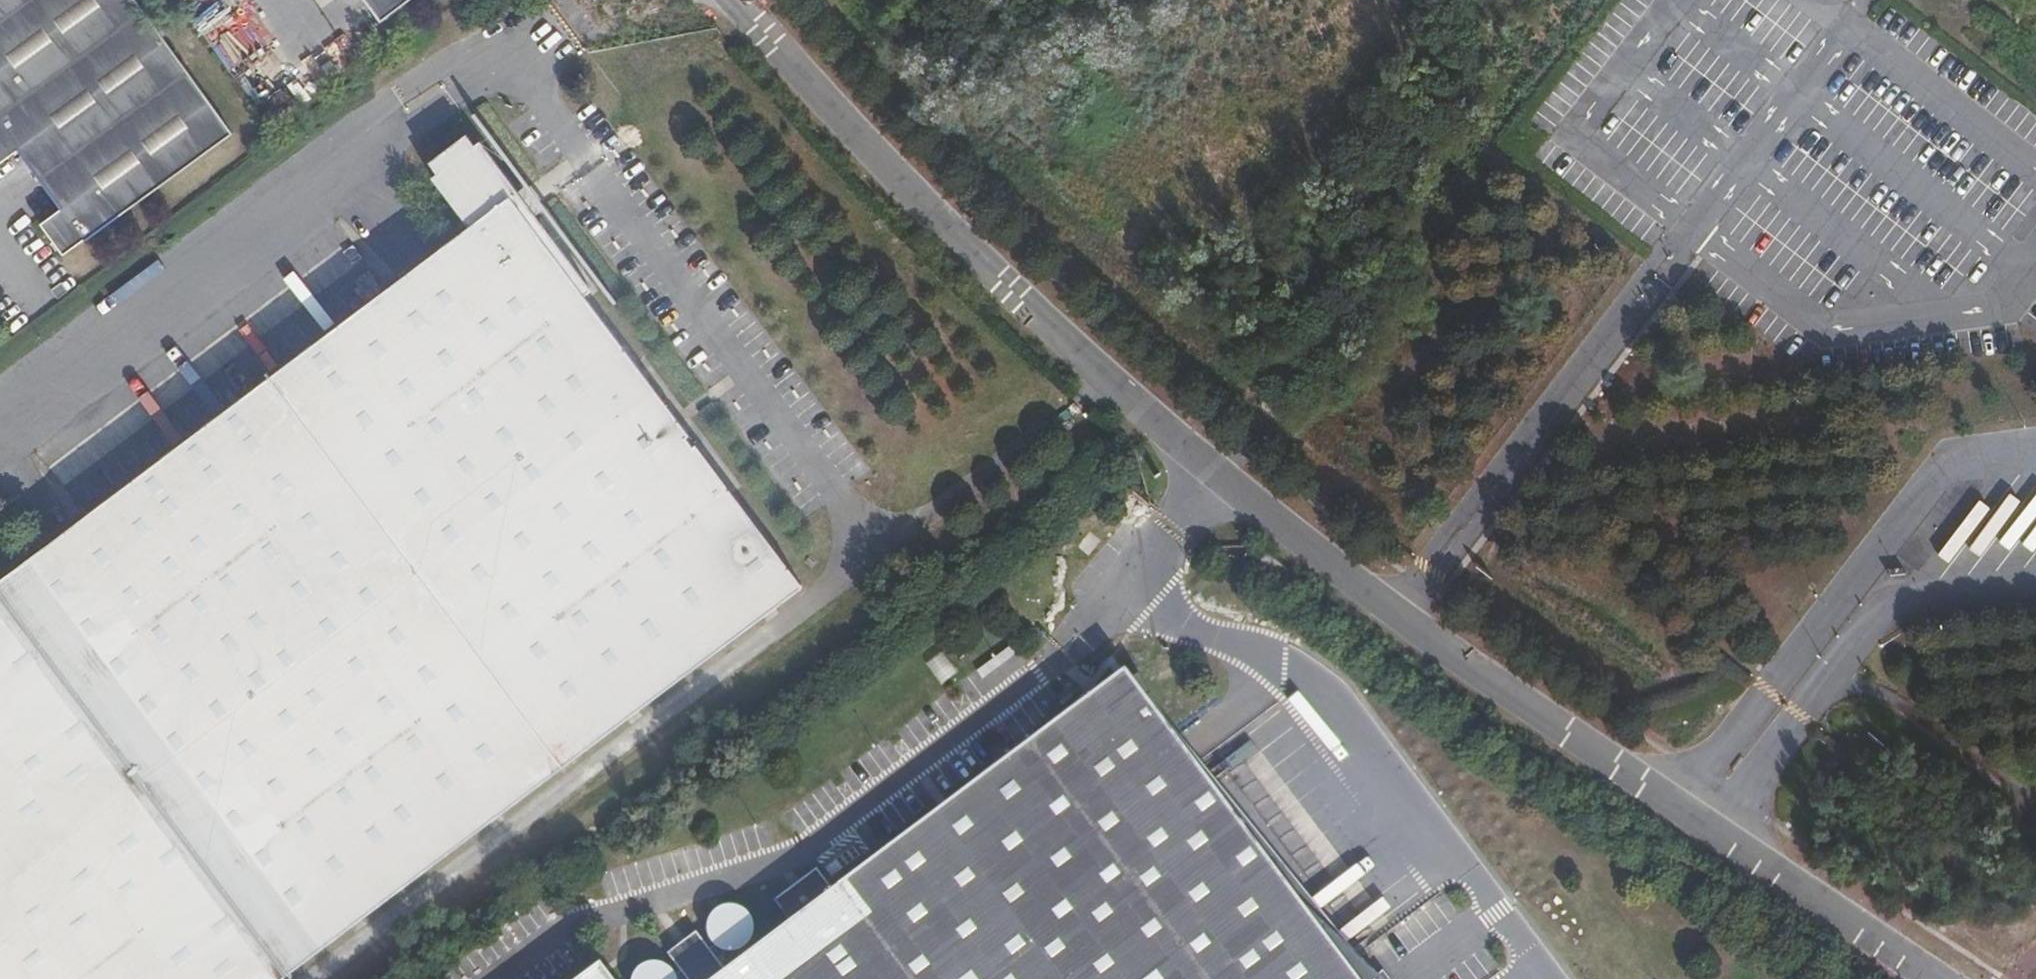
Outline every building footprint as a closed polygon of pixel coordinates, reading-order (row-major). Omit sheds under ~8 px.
[(44,230),(63,255),(83,240),(84,241),(232,133),(136,0),(0,0),(0,161),(1,161),(2,161),(17,150),(60,209),(45,220),(44,221),(43,223),(43,225),(43,227),(44,228),(44,230)] [(379,24),(412,0),(362,0),(379,24)] [(469,229),(58,536),(352,925),(803,586),(695,444),(692,446),(685,437),(689,434),(584,296),(591,291),(480,143),(474,147),(466,137),(429,165),(437,175),(432,179),(469,229)] [(0,580),(0,978),(280,978),(352,925),(58,536),(0,580)] [(1380,978),(1375,973),(1355,955),(1344,962),(1173,738),(1160,719),(1163,716),(1138,674),(1131,677),(1124,670),(1115,677),(1108,670),(1085,697),(833,889),(817,869),(773,901),(790,922),(726,970),(696,932),(667,954),(687,978),(1378,978),(1380,978)] [(753,920),(745,910),(734,905),(721,907),(712,915),(707,927),(709,939),(716,949),(728,953),(740,951),(750,944),(755,932),(753,920)] [(674,971),(665,964),(653,962),(642,965),(634,974),(633,978),(677,978),(674,971)] [(599,963),(578,978),(612,978),(599,963)] [(1381,969),(1375,973),(1380,978),(1378,978),(1389,978),(1381,969)]
